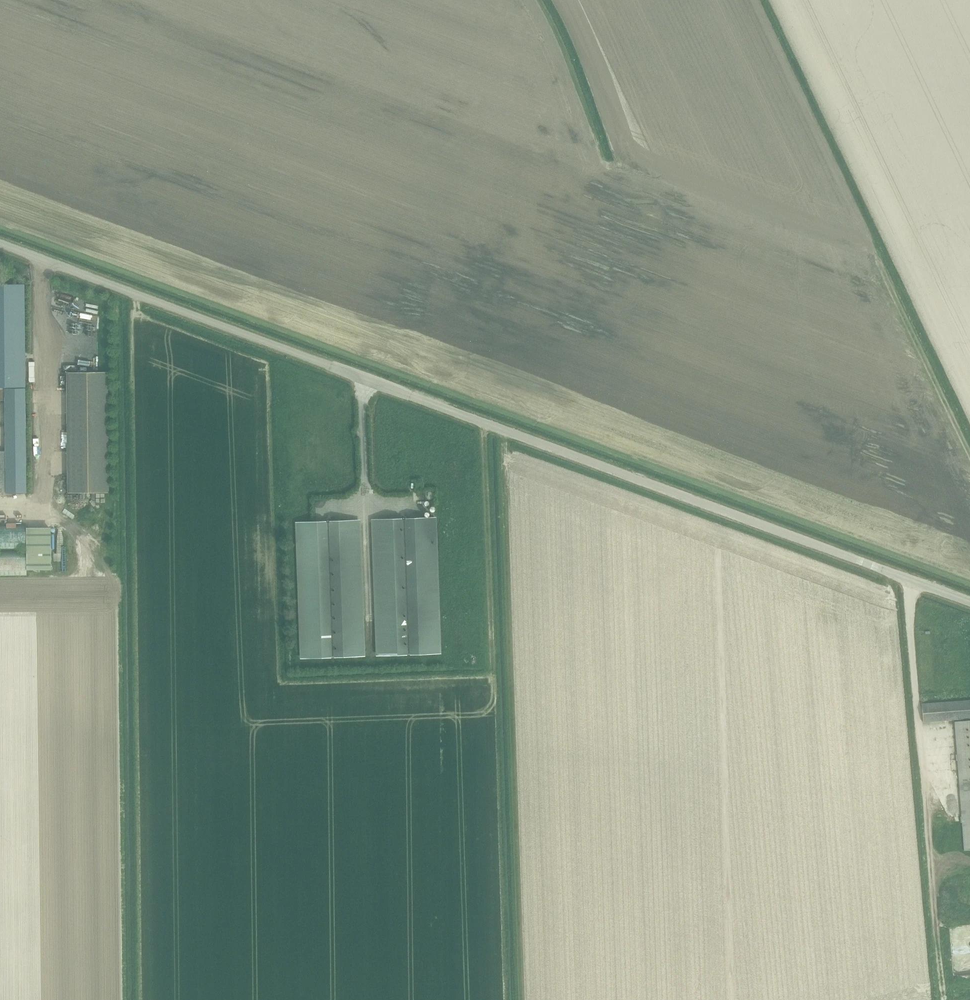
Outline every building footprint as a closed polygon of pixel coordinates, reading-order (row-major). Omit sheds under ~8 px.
[(25,387),(24,284),(0,285),(0,388),(25,387)] [(108,372),(67,372),(68,493),(109,493),(108,372)] [(26,493),(25,398),(25,388),(0,389),(0,401),(5,401),(6,493),(26,493)] [(441,652),(436,529),(436,519),(372,522),(377,654),(441,652)] [(365,654),(360,532),(360,522),(296,524),(301,656),(365,654)] [(27,527),(27,524),(0,524),(0,576),(27,575),(27,569),(51,569),(51,527),(27,527)] [(923,722),(969,719),(969,700),(921,704),(923,722)] [(955,722),(964,850),(969,850),(969,720),(955,722)]
